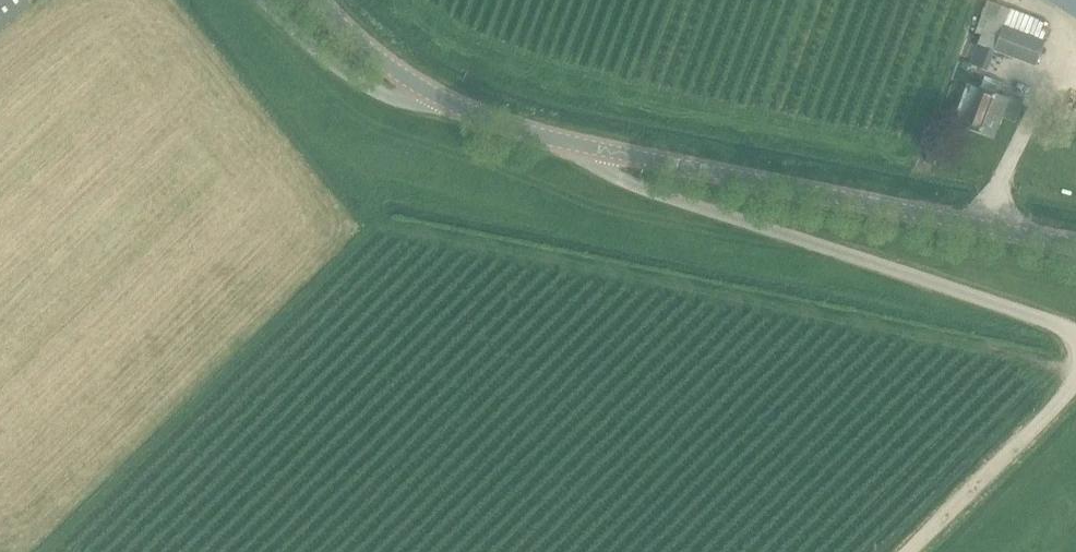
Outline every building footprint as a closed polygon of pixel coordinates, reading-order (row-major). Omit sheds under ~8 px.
[(30,1),(29,0),(0,0),(0,24),(30,1)] [(1075,17),(1075,0),(1050,0),(1075,17)] [(1035,64),(1050,24),(992,3),(978,43),(1035,64)] [(957,106),(949,126),(962,132),(965,125),(992,135),(999,115),(1014,120),(1023,97),(1008,91),(1006,98),(998,95),(1002,83),(1003,82),(984,75),(979,87),(966,82),(957,106)] [(929,151),(926,160),(934,163),(938,154),(929,151)]
